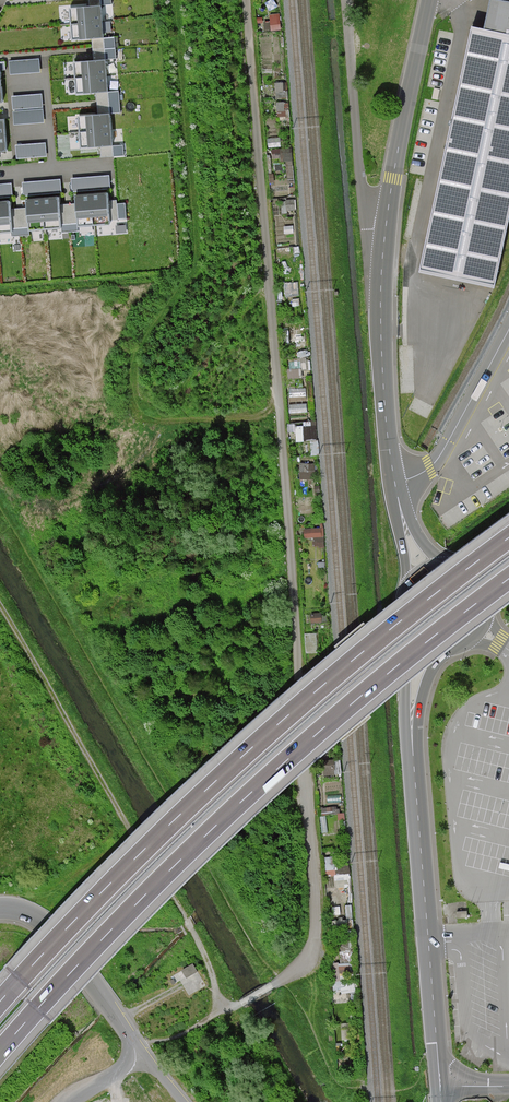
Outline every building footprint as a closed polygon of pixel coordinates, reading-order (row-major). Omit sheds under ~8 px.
[(420,269),(444,275),(442,283),(470,289),(471,280),(497,284),(508,225),(508,0),(487,0),(478,31),(473,30),(428,233),(420,269)] [(101,6),(77,8),(80,39),(103,37),(101,6)] [(103,37),(105,60),(117,59),(115,36),(103,37)] [(9,61),(10,74),(40,72),(39,59),(9,61)] [(105,60),(81,63),(84,93),(108,92),(105,60)] [(108,92),(110,114),(121,114),(119,91),(108,92)] [(12,97),(13,110),(43,107),(42,94),(12,97)] [(13,112),(14,125),(44,122),(43,109),(13,112)] [(110,114),(87,116),(89,147),(113,145),(110,114)] [(15,146),(16,159),(46,156),(45,143),(15,146)] [(113,145),(114,156),(124,155),(123,144),(113,145)] [(110,175),(71,178),(72,192),(111,189),(110,175)] [(60,179),(22,182),(23,196),(61,193),(60,179)] [(0,184),(0,199),(13,198),(12,184),(0,184)] [(109,217),(107,193),(76,196),(78,219),(109,217)] [(60,221),(58,197),(27,200),(29,223),(60,221)] [(9,201),(0,202),(0,226),(11,225),(9,201)] [(118,204),(119,219),(127,218),(126,203),(118,204)] [(306,535),(324,535),(324,525),(306,526),(306,535)] [(321,613),(310,614),(310,623),(322,623),(321,613)] [(334,760),(322,761),(323,777),(335,776),(334,760)] [(193,964),(181,971),(186,978),(197,971),(193,964)]
